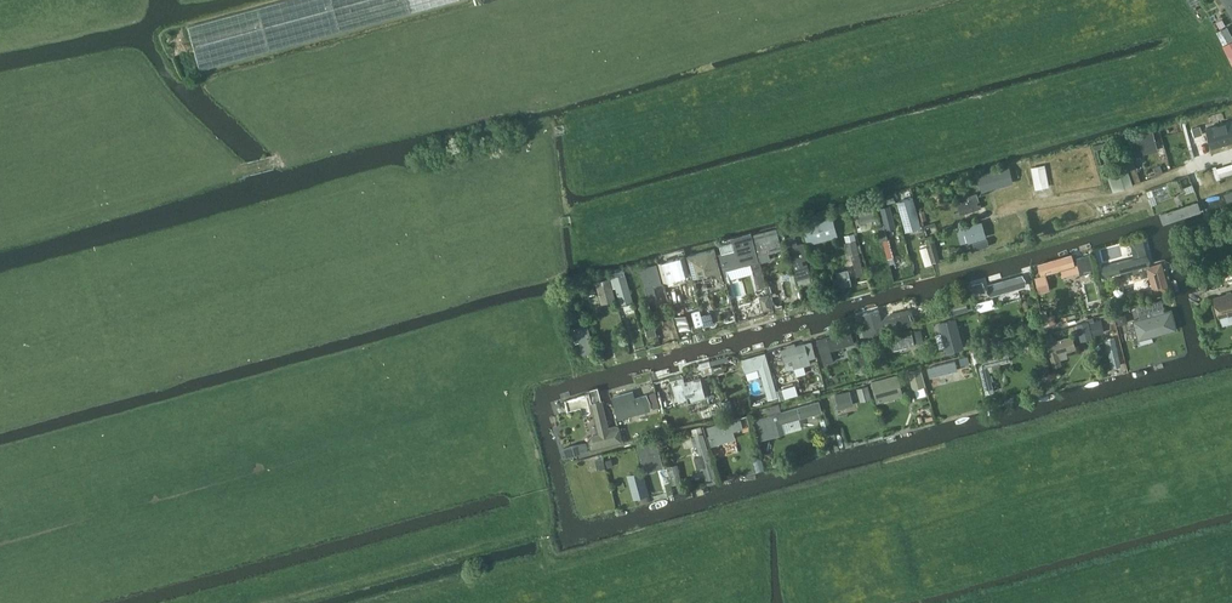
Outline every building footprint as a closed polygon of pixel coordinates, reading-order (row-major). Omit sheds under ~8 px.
[(455,0),(284,0),(188,26),(200,69),(455,0)] [(1231,18),(1231,0),(1221,0),(1231,18)] [(1217,32),(1216,32),(1223,45),(1231,40),(1231,35),(1228,26),(1217,32)] [(1223,45),(1231,63),(1231,40),(1223,45)] [(1207,127),(1212,146),(1231,140),(1231,120),(1207,127)] [(1200,125),(1192,128),(1195,136),(1203,134),(1200,125)] [(1133,157),(1159,150),(1153,129),(1127,136),(1133,157)] [(1127,162),(1106,168),(1113,191),(1133,185),(1127,162)] [(1155,173),(1151,175),(1152,178),(1158,176),(1158,175),(1163,173),(1161,164),(1153,167),(1155,173)] [(1010,165),(978,174),(983,190),(1014,182),(1010,165)] [(1031,168),(1035,189),(1047,187),(1046,182),(1048,182),(1045,165),(1031,168)] [(1193,184),(1190,175),(1179,179),(1182,188),(1193,184)] [(959,214),(982,208),(978,192),(955,198),(959,214)] [(913,196),(898,201),(906,231),(921,227),(913,196)] [(874,226),(881,223),(877,209),(880,208),(878,201),(868,204),(867,202),(852,207),(855,216),(857,225),(861,224),(862,229),(874,226)] [(1200,212),(1197,202),(1158,215),(1162,225),(1200,212)] [(887,230),(896,227),(890,205),(881,207),(887,230)] [(925,209),(919,211),(921,220),(928,218),(925,209)] [(803,224),(808,244),(839,236),(833,216),(803,224)] [(960,245),(987,237),(982,221),(955,229),(960,245)] [(887,238),(884,224),(876,225),(880,240),(887,238)] [(760,260),(762,265),(769,263),(771,260),(769,248),(781,245),(776,228),(752,234),(759,261),(760,260)] [(759,261),(752,234),(752,233),(731,238),(732,242),(720,245),(722,253),(719,253),(727,282),(754,275),(757,288),(766,286),(762,265),(760,260),(759,261)] [(798,243),(795,234),(786,236),(797,279),(811,275),(808,262),(804,263),(803,260),(808,258),(803,242),(798,243)] [(940,261),(933,237),(926,239),(933,263),(940,261)] [(888,259),(894,257),(889,238),(883,240),(888,259)] [(973,242),(975,250),(990,246),(988,238),(973,242)] [(1106,275),(1150,265),(1150,258),(1147,255),(1143,238),(1130,241),(1134,257),(1103,264),(1102,270),(1106,275)] [(847,241),(844,242),(850,264),(853,263),(856,276),(864,274),(856,239),(847,241)] [(715,253),(689,259),(694,278),(720,271),(715,253)] [(1038,265),(1041,275),(1075,264),(1072,254),(1038,265)] [(1092,254),(1076,258),(1080,274),(1096,270),(1092,254)] [(685,257),(662,262),(667,279),(689,274),(685,257)] [(658,300),(654,286),(663,283),(657,262),(639,267),(650,302),(658,300)] [(1169,288),(1162,262),(1146,267),(1154,293),(1169,288)] [(613,276),(610,277),(613,288),(616,287),(621,306),(634,302),(626,273),(625,273),(624,269),(612,272),(613,276)] [(848,269),(836,271),(839,287),(851,284),(848,269)] [(987,290),(991,295),(1026,285),(1026,279),(1023,274),(988,284),(987,290)] [(1046,274),(1042,275),(1036,277),(1040,292),(1051,289),(1046,274)] [(616,299),(610,278),(596,281),(602,303),(616,299)] [(770,282),(767,283),(770,294),(774,310),(783,307),(782,305),(776,306),(773,296),(777,295),(776,292),(772,293),(770,282)] [(975,295),(986,291),(983,282),(972,285),(975,295)] [(584,299),(597,296),(593,283),(581,286),(584,299)] [(1219,317),(1231,314),(1231,291),(1213,296),(1219,317)] [(770,294),(760,297),(764,312),(774,310),(770,294)] [(968,310),(965,297),(949,302),(952,315),(968,310)] [(993,298),(984,300),(987,309),(995,307),(993,298)] [(1137,305),(1139,314),(1164,308),(1162,299),(1137,305)] [(864,336),(913,324),(912,321),(914,317),(913,311),(909,308),(887,314),(884,318),(882,318),(880,309),(862,313),(865,325),(862,326),(864,336)] [(699,309),(692,311),(696,325),(703,323),(699,309)] [(1178,329),(1172,309),(1133,320),(1138,340),(1178,329)] [(1044,324),(1056,320),(1054,312),(1042,315),(1044,324)] [(652,315),(643,317),(648,338),(657,335),(652,315)] [(939,322),(947,352),(964,348),(956,317),(939,322)] [(1076,324),(1081,341),(1093,338),(1088,321),(1076,324)] [(1097,321),(1090,322),(1093,334),(1100,332),(1097,321)] [(597,351),(589,323),(575,327),(577,333),(572,335),(575,343),(579,342),(583,355),(597,351)] [(921,327),(914,329),(917,342),(924,341),(921,327)] [(831,351),(855,344),(851,329),(817,339),(824,363),(834,360),(831,351)] [(1062,364),(1059,353),(1076,348),(1072,335),(1054,340),(1052,331),(1043,333),(1052,367),(1062,364)] [(915,344),(912,332),(890,338),(894,350),(915,344)] [(1112,367),(1121,365),(1114,337),(1112,338),(1111,337),(1109,337),(1108,339),(1106,339),(1112,367)] [(816,356),(812,341),(796,344),(795,342),(786,345),(787,347),(781,348),(785,362),(793,359),(795,367),(810,363),(809,358),(816,356)] [(866,351),(858,352),(862,371),(870,369),(866,351)] [(778,396),(766,352),(742,358),(746,371),(759,367),(768,398),(778,396)] [(1011,360),(1008,352),(985,357),(980,367),(986,393),(994,391),(990,371),(1001,367),(1000,363),(1011,360)] [(961,365),(970,363),(968,355),(959,358),(961,365)] [(709,359),(700,362),(703,375),(705,375),(705,374),(711,372),(711,373),(713,372),(709,359)] [(712,367),(715,375),(725,372),(723,364),(712,367)] [(947,371),(949,378),(973,372),(971,364),(947,371)] [(913,389),(926,385),(921,366),(908,370),(913,389)] [(1049,369),(1035,373),(1042,393),(1055,389),(1049,369)] [(877,402),(903,395),(898,373),(871,380),(877,402)] [(678,384),(674,385),(677,394),(679,404),(687,401),(688,403),(707,398),(701,377),(685,381),(684,376),(677,378),(678,384)] [(782,388),(785,398),(799,394),(796,384),(782,388)] [(861,401),(872,398),(868,385),(857,388),(861,401)] [(598,387),(588,390),(590,396),(600,393),(598,387)] [(635,397),(633,390),(612,396),(618,418),(652,409),(648,394),(635,397)] [(835,394),(839,408),(854,404),(850,390),(835,394)] [(654,408),(660,406),(656,391),(650,393),(654,408)] [(588,442),(590,450),(624,441),(619,425),(616,424),(611,425),(609,427),(603,399),(591,403),(599,433),(591,435),(589,437),(588,440),(588,442)] [(731,399),(723,401),(726,414),(734,412),(731,399)] [(769,414),(754,418),(760,440),(786,432),(783,422),(822,411),(819,400),(782,410),(780,404),(767,408),(769,414)] [(707,428),(712,446),(735,440),(733,432),(749,428),(746,417),(729,421),(707,428)] [(692,428),(694,435),(703,432),(702,425),(692,428)] [(703,466),(707,478),(715,476),(703,432),(694,435),(691,436),(694,446),(698,445),(700,454),(694,456),(697,467),(703,466)] [(644,471),(663,467),(657,440),(637,445),(644,471)] [(566,457),(589,450),(587,441),(563,448),(566,457)] [(604,457),(596,459),(598,470),(606,468),(604,457)] [(681,482),(677,464),(668,466),(672,484),(681,482)] [(643,470),(627,474),(634,499),(649,495),(643,470)]
